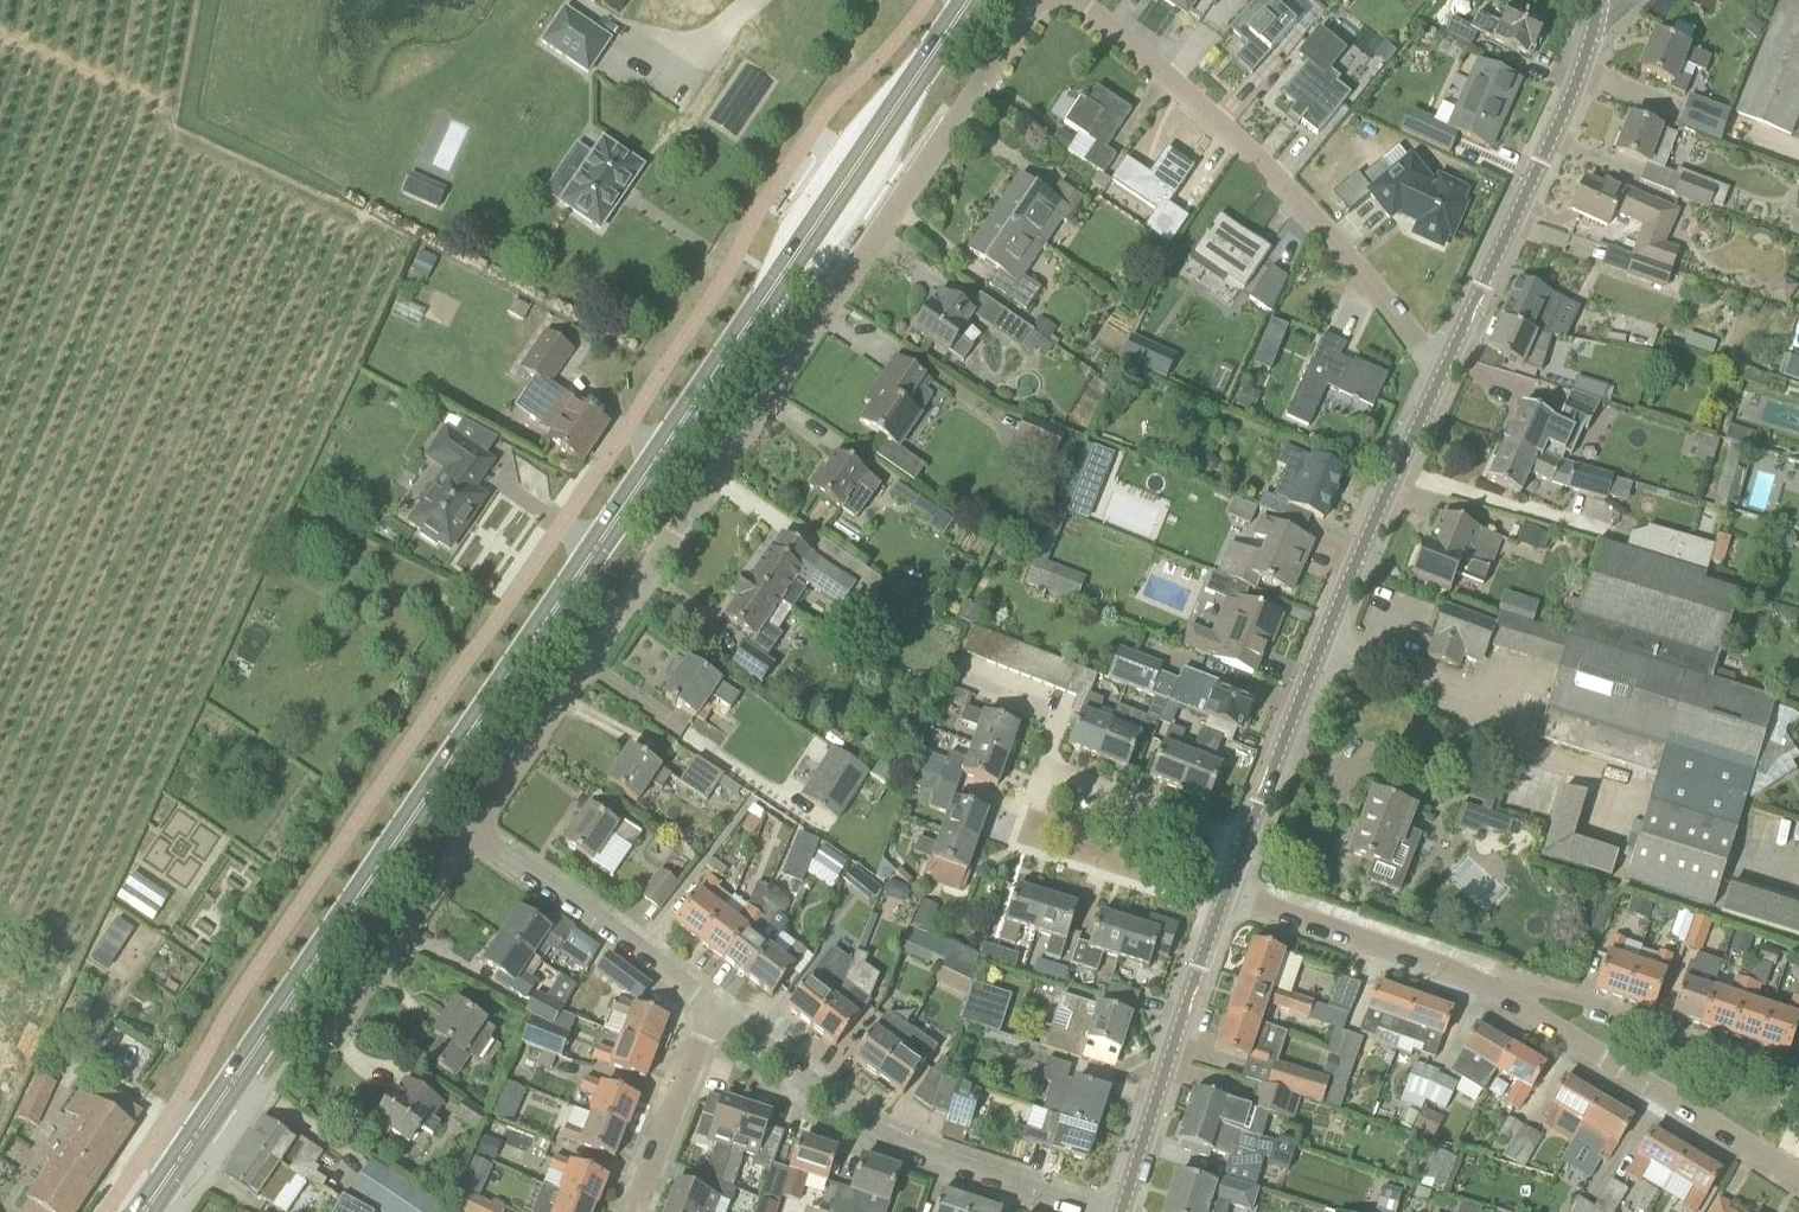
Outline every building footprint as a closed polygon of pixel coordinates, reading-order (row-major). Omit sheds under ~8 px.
[(604,5),(619,15),(629,0),(607,0),(604,5)] [(1186,14),(1196,0),(1166,0),(1186,14)] [(1235,60),(1251,75),(1272,53),(1271,52),(1296,25),(1282,13),(1294,0),(1257,0),(1230,30),(1247,46),(1235,60)] [(1530,21),(1536,7),(1535,4),(1533,1),(1531,0),(1517,0),(1511,12),(1508,10),(1501,27),(1477,16),(1470,30),(1452,22),(1445,37),(1471,49),(1477,35),(1526,56),(1530,48),(1534,50),(1539,41),(1542,42),(1549,29),(1530,21)] [(1798,116),(1798,0),(1784,0),(1739,113),(1791,135),(1798,116)] [(563,14),(538,51),(586,83),(610,46),(563,14)] [(1301,55),(1310,62),(1282,95),(1307,115),(1300,122),(1317,136),(1350,95),(1337,84),(1340,79),(1328,69),(1341,52),(1318,34),(1301,55)] [(1641,71),(1672,84),(1670,90),(1685,96),(1690,81),(1695,67),(1706,72),(1712,55),(1655,35),(1641,71)] [(1479,63),(1449,130),(1485,146),(1506,101),(1511,103),(1520,82),(1479,63)] [(1085,164),(1104,176),(1116,158),(1105,150),(1131,111),(1096,88),(1088,99),(1083,96),(1065,124),(1097,147),(1085,164)] [(1688,97),(1679,125),(1721,139),(1731,111),(1688,97)] [(1617,153),(1647,165),(1663,171),(1677,139),(1660,131),(1661,131),(1630,119),(1617,153)] [(1671,157),(1679,160),(1688,136),(1680,133),(1671,157)] [(600,230),(643,167),(604,140),(561,203),(600,230)] [(1112,180),(1156,210),(1143,229),(1169,247),(1189,218),(1169,205),(1194,167),(1167,149),(1150,175),(1126,159),(1112,180)] [(1433,186),(1432,185),(1411,161),(1370,194),(1390,219),(1398,213),(1422,224),(1418,234),(1440,245),(1445,234),(1451,237),(1465,205),(1463,205),(1470,190),(1438,175),(1433,186)] [(1729,189),(1704,180),(1702,184),(1685,177),(1686,173),(1677,170),(1668,193),(1707,208),(1709,202),(1723,208),(1729,189)] [(411,173),(402,191),(437,207),(446,189),(411,173)] [(1003,219),(1047,249),(1047,247),(1045,246),(1063,221),(1066,224),(1083,199),(1061,184),(1051,198),(1037,189),(1037,188),(1021,177),(1012,191),(1019,196),(1003,219)] [(1646,226),(1635,257),(1671,270),(1677,252),(1661,247),(1666,235),(1676,213),(1655,204),(1655,205),(1605,182),(1602,189),(1585,182),(1572,211),(1608,227),(1615,210),(1646,224),(1646,226)] [(1221,216),(1220,216),(1193,255),(1194,256),(1197,252),(1230,275),(1227,278),(1244,290),(1271,251),(1253,239),(1251,243),(1218,220),(1221,216)] [(990,286),(1014,303),(1026,312),(1041,290),(1024,277),(1043,250),(1045,252),(1047,249),(1003,219),(987,243),(979,237),(970,251),(985,263),(986,262),(999,272),(990,286)] [(438,259),(422,251),(411,274),(427,282),(438,259)] [(1671,270),(1635,257),(1628,275),(1665,288),(1671,270)] [(1250,299),(1271,314),(1288,280),(1271,268),(1250,299)] [(1533,334),(1537,334),(1546,336),(1563,300),(1550,294),(1550,293),(1519,279),(1501,320),(1533,334)] [(918,327),(915,332),(947,354),(948,352),(964,363),(974,348),(959,338),(966,328),(964,327),(972,315),(946,297),(938,310),(932,306),(925,317),(922,317),(917,325),(918,327)] [(1518,367),(1519,365),(1541,372),(1546,355),(1530,351),(1537,334),(1533,334),(1501,320),(1488,349),(1504,356),(1503,359),(1518,367)] [(537,377),(549,385),(572,351),(544,332),(522,367),(537,377)] [(1346,345),(1324,334),(1287,417),(1308,427),(1332,375),(1345,381),(1339,394),(1353,400),(1352,402),(1358,405),(1359,403),(1373,409),(1388,376),(1354,361),(1351,368),(1338,362),(1346,345)] [(1702,352),(1706,340),(1689,334),(1684,346),(1702,352)] [(1122,362),(1144,372),(1154,350),(1132,340),(1122,362)] [(1272,374),(1279,355),(1261,348),(1254,367),(1272,374)] [(1779,376),(1798,382),(1798,356),(1786,352),(1779,376)] [(873,406),(862,423),(898,448),(920,416),(911,410),(930,382),(897,359),(885,377),(890,381),(883,391),(878,386),(867,402),(873,406)] [(582,463),(608,425),(549,385),(537,377),(528,390),(543,400),(530,418),(554,434),(549,440),(582,463)] [(1586,395),(1602,400),(1607,384),(1591,379),(1586,395)] [(1559,422),(1523,405),(1513,426),(1509,425),(1503,437),(1507,439),(1506,443),(1526,452),(1526,451),(1544,459),(1546,454),(1562,462),(1566,455),(1571,457),(1583,430),(1588,432),(1595,416),(1567,403),(1559,422)] [(1026,418),(1016,442),(1056,459),(1067,435),(1026,418)] [(1751,435),(1729,428),(1725,441),(1747,448),(1751,435)] [(436,448),(437,449),(456,461),(448,473),(447,473),(435,490),(431,487),(420,503),(424,505),(412,523),(424,531),(421,535),(436,545),(439,541),(450,548),(484,498),(473,490),(492,463),(447,432),(436,448)] [(1498,460),(1488,481),(1520,495),(1529,475),(1551,485),(1568,490),(1592,496),(1590,500),(1607,505),(1614,477),(1564,463),(1562,462),(1546,454),(1544,459),(1526,451),(1526,452),(1506,443),(1503,448),(1499,446),(1493,458),(1498,460)] [(1737,506),(1746,473),(1736,470),(1743,447),(1731,444),(1713,507),(1725,510),(1727,503),(1737,506)] [(1292,507),(1323,521),(1344,473),(1313,459),(1313,460),(1284,447),(1277,465),(1305,477),(1292,507)] [(1115,455),(1094,448),(1079,487),(1099,496),(1115,455)] [(821,470),(809,488),(843,510),(859,488),(872,497),(880,486),(837,456),(825,474),(821,470)] [(898,484),(891,494),(911,508),(919,498),(898,484)] [(1258,509),(1282,519),(1288,505),(1264,494),(1258,509)] [(1249,520),(1252,507),(1234,503),(1231,516),(1249,520)] [(1025,584),(1077,603),(1086,579),(1045,563),(1064,512),(1053,508),(1025,584)] [(1414,575),(1413,577),(1449,593),(1456,577),(1482,588),(1502,542),(1442,516),(1429,546),(1426,545),(1421,558),(1417,556),(1410,573),(1414,575)] [(1243,548),(1229,580),(1249,588),(1255,576),(1266,582),(1266,583),(1271,585),(1272,584),(1291,593),(1300,572),(1296,570),(1309,541),(1262,520),(1256,535),(1270,542),(1264,557),(1243,548)] [(1543,549),(1550,533),(1526,524),(1520,540),(1543,549)] [(1630,534),(1626,551),(1706,576),(1714,546),(1647,527),(1630,534)] [(782,535),(751,581),(750,583),(792,612),(809,587),(840,609),(854,589),(811,558),(812,557),(782,535)] [(1568,639),(1553,635),(1498,618),(1494,628),(1444,608),(1433,637),(1435,638),(1428,658),(1458,669),(1465,651),(1487,659),(1492,645),(1559,666),(1536,742),(1656,779),(1649,801),(1737,828),(1776,703),(1711,683),(1739,594),(1704,584),(1706,576),(1626,551),(1598,542),(1568,639)] [(1213,573),(1204,594),(1213,598),(1222,576),(1213,573)] [(750,583),(751,581),(747,579),(734,597),(738,600),(725,618),(752,637),(733,663),(763,685),(776,667),(767,661),(784,637),(778,632),(792,612),(750,583)] [(1274,636),(1282,616),(1238,598),(1214,660),(1253,675),(1270,635),(1274,636)] [(1755,622),(1766,625),(1771,608),(1759,605),(1755,622)] [(963,654),(975,659),(985,632),(973,628),(963,654)] [(985,632),(975,659),(986,663),(996,637),(985,632)] [(986,663),(998,668),(1008,641),(996,637),(986,663)] [(998,668),(1009,672),(1020,645),(1008,641),(998,668)] [(1021,676),(1031,650),(1020,645),(1009,672),(1021,676)] [(1021,676),(1032,681),(1043,654),(1031,650),(1021,676)] [(1032,681),(1044,685),(1054,659),(1043,654),(1032,681)] [(1160,670),(1120,654),(1108,680),(1150,696),(1160,670)] [(1044,685),(1055,690),(1066,663),(1054,659),(1044,685)] [(696,719),(697,717),(705,723),(719,703),(731,711),(740,699),(689,663),(665,698),(673,703),(672,705),(676,707),(677,706),(696,719)] [(1055,690),(1066,694),(1077,668),(1066,663),(1055,690)] [(1072,711),(1073,711),(1081,715),(1068,747),(1097,758),(1110,725),(1096,720),(1103,701),(1089,696),(1098,676),(1077,668),(1066,694),(1077,698),(1072,711)] [(1183,670),(1170,703),(1179,707),(1207,718),(1237,730),(1241,731),(1245,722),(1247,723),(1255,703),(1217,689),(1219,684),(1183,670)] [(1159,723),(1167,702),(1155,698),(1147,718),(1159,723)] [(1112,726),(1110,725),(1097,758),(1127,770),(1147,718),(1133,713),(1133,711),(1119,706),(1112,726)] [(981,731),(976,746),(1008,758),(1019,727),(967,709),(962,724),(981,731)] [(1232,743),(1237,730),(1207,718),(1202,731),(1232,743)] [(1150,779),(1179,791),(1193,757),(1177,751),(1184,733),(1170,727),(1150,779)] [(941,781),(958,787),(963,775),(998,787),(1008,758),(976,746),(970,761),(952,754),(941,781)] [(631,749),(607,783),(638,804),(651,784),(662,792),(671,778),(658,770),(659,769),(631,749)] [(843,824),(873,779),(868,775),(834,751),(802,797),(836,821),(837,820),(843,824)] [(1222,768),(1193,757),(1179,791),(1209,802),(1222,768)] [(706,804),(723,778),(696,760),(679,785),(706,804)] [(977,845),(988,813),(954,800),(958,787),(941,781),(930,809),(949,816),(943,833),(977,845)] [(1556,818),(1563,789),(1545,785),(1538,814),(1556,818)] [(1566,785),(1546,857),(1618,877),(1625,852),(1581,840),(1594,793),(1566,785)] [(1415,810),(1373,794),(1349,854),(1375,864),(1368,881),(1399,893),(1420,838),(1406,833),(1415,810)] [(617,807),(602,795),(591,809),(607,821),(617,807)] [(1479,834),(1481,827),(1510,836),(1515,819),(1461,803),(1454,827),(1479,834)] [(591,809),(590,808),(589,810),(591,812),(580,829),(577,827),(565,844),(597,866),(616,838),(632,850),(642,836),(620,820),(615,827),(607,821),(591,809)] [(977,845),(943,833),(938,846),(919,839),(914,854),(967,872),(977,845)] [(819,843),(801,836),(784,877),(803,885),(819,843)] [(818,863),(831,871),(841,856),(829,848),(818,863)] [(887,882),(896,872),(884,860),(877,879),(887,882)] [(854,868),(845,880),(852,886),(862,874),(854,868)] [(642,897),(659,910),(678,885),(661,872),(642,897)] [(710,878),(675,923),(700,941),(722,912),(708,901),(720,886),(710,878)] [(722,912),(700,941),(724,960),(766,905),(763,902),(769,888),(758,883),(748,907),(734,897),(732,899),(722,912)] [(1733,883),(1724,912),(1798,936),(1798,904),(1733,883)] [(1047,897),(1017,888),(1000,942),(1015,947),(1021,927),(1036,932),(1047,897)] [(1047,897),(1036,932),(1052,937),(1046,956),(1061,961),(1077,907),(1047,897)] [(1648,920),(1653,905),(1633,898),(1628,914),(1648,920)] [(766,905),(724,960),(748,979),(771,949),(780,937),(766,927),(777,913),(766,905)] [(1674,923),(1677,913),(1666,909),(1663,919),(1674,923)] [(574,928),(568,937),(553,926),(549,931),(520,911),(502,937),(541,964),(551,949),(557,953),(583,971),(600,947),(574,928)] [(1679,912),(1671,936),(1684,940),(1692,917),(1679,912)] [(1104,954),(1120,959),(1131,924),(1100,914),(1090,946),(1079,942),(1072,964),(1084,968),(1098,972),(1104,954)] [(1146,929),(1131,924),(1120,959),(1149,968),(1153,955),(1168,960),(1179,927),(1150,917),(1146,929)] [(1712,922),(1697,917),(1686,947),(1701,953),(1712,922)] [(926,934),(912,929),(901,953),(915,959),(926,934)] [(1753,939),(1735,933),(1729,953),(1747,958),(1753,939)] [(532,977),(541,964),(502,937),(485,963),(514,983),(511,987),(526,999),(538,982),(532,977)] [(1595,991),(1625,1001),(1636,965),(1619,959),(1625,941),(1613,937),(1595,991)] [(1272,990),(1284,954),(1253,943),(1240,979),(1272,990)] [(771,949),(748,979),(772,997),(806,952),(796,944),(785,960),(771,949)] [(983,944),(979,958),(1014,967),(1018,953),(983,944)] [(1654,1011),(1672,957),(1659,952),(1653,971),(1636,965),(1625,1001),(1654,1011)] [(651,987),(609,956),(597,972),(639,1003),(651,987)] [(1701,1026),(1713,991),(1719,972),(1690,963),(1672,1017),(1701,1026)] [(821,988),(833,972),(822,964),(787,1009),(812,1028),(834,997),(821,988)] [(1068,971),(1055,967),(1050,980),(1064,985),(1068,971)] [(1328,1008),(1348,1015),(1361,985),(1339,978),(1328,1008)] [(1701,1026),(1730,1036),(1748,982),(1738,979),(1735,978),(1728,996),(1713,991),(1701,1026)] [(1313,1005),(1272,990),(1240,979),(1234,999),(1227,996),(1222,1011),(1221,1011),(1220,1012),(1228,1015),(1260,1026),(1268,1005),(1308,1019),(1313,1005)] [(812,1028),(836,1047),(872,1002),(844,982),(834,997),(812,1028)] [(1730,1036),(1759,1046),(1771,1011),(1754,1004),(1760,986),(1748,982),(1730,1036)] [(1106,998),(1113,1000),(1136,1007),(1140,994),(1110,984),(1106,998)] [(1414,999),(1377,985),(1359,1034),(1374,1039),(1377,1030),(1400,1038),(1414,999)] [(563,1010),(536,994),(525,1011),(533,1015),(553,1027),(556,1023),(563,1010)] [(1088,1042),(1121,1052),(1132,1017),(1099,1006),(1099,1007),(1079,1000),(1063,996),(1059,1007),(1073,1018),(1068,1034),(1052,1029),(1046,1048),(1082,1059),(1088,1042)] [(1771,1011),(1759,1046),(1788,1056),(1798,1023),(1798,999),(1793,997),(1786,1016),(1771,1011)] [(1452,1012),(1414,999),(1400,1038),(1401,1039),(1396,1051),(1411,1057),(1412,1051),(1421,1054),(1421,1056),(1434,1060),(1442,1037),(1443,1037),(1452,1012)] [(623,1036),(622,1038),(657,1052),(669,1020),(616,1000),(611,1012),(605,1029),(623,1036)] [(485,1024),(457,1004),(435,1036),(442,1041),(429,1059),(449,1072),(458,1079),(471,1059),(477,1064),(493,1041),(492,1040),(497,1032),(484,1024),(485,1024)] [(999,1033),(1004,1018),(966,1005),(961,1020),(999,1033)] [(853,1060),(878,1078),(901,1047),(888,1038),(900,1023),(889,1014),(853,1060)] [(558,1024),(556,1023),(553,1027),(533,1015),(521,1044),(561,1059),(570,1034),(561,1030),(563,1026),(558,1024)] [(1270,1029),(1260,1026),(1228,1015),(1216,1050),(1248,1061),(1249,1060),(1267,1067),(1272,1053),(1263,1049),(1270,1029)] [(1484,1091),(1497,1070),(1510,1047),(1476,1027),(1462,1050),(1463,1050),(1451,1070),(1484,1091)] [(1326,1054),(1331,1056),(1341,1059),(1350,1035),(1334,1029),(1326,1054)] [(1341,1059),(1342,1059),(1355,1064),(1363,1039),(1350,1035),(1341,1059)] [(646,1079),(657,1052),(622,1038),(616,1055),(597,1048),(593,1059),(646,1079)] [(916,1059),(901,1047),(878,1078),(903,1097),(937,1051),(927,1044),(916,1059)] [(1544,1068),(1510,1047),(1497,1070),(1518,1083),(1506,1103),(1518,1111),(1544,1068)] [(1335,1078),(1341,1059),(1329,1055),(1323,1074),(1335,1078)] [(1063,1118),(1096,1128),(1108,1092),(1092,1087),(1093,1085),(1088,1084),(1087,1085),(1068,1079),(1072,1067),(1047,1058),(1040,1080),(1053,1084),(1044,1111),(1063,1118)] [(1328,1079),(1277,1063),(1270,1087),(1321,1103),(1328,1079)] [(1439,1072),(1414,1063),(1400,1103),(1421,1110),(1425,1101),(1438,1075),(1439,1072)] [(934,1105),(943,1079),(935,1073),(916,1099),(932,1112),(934,1105)] [(57,1084),(37,1075),(18,1118),(37,1127),(57,1084)] [(1438,1075),(1425,1101),(1445,1110),(1458,1085),(1438,1075)] [(593,1116),(627,1129),(638,1099),(586,1079),(581,1092),(599,1099),(593,1116)] [(958,1083),(943,1079),(934,1105),(950,1110),(958,1083)] [(1551,1130),(1573,1143),(1598,1100),(1564,1080),(1550,1103),(1552,1103),(1539,1123),(1551,1130)] [(522,1094),(507,1086),(500,1101),(514,1108),(522,1094)] [(1194,1091),(1186,1116),(1260,1139),(1268,1114),(1286,1120),(1293,1096),(1260,1086),(1253,1109),(1194,1091)] [(434,1120),(443,1107),(413,1087),(406,1099),(396,1092),(374,1125),(388,1136),(391,1131),(410,1144),(420,1128),(432,1136),(440,1124),(434,1120)] [(1332,1087),(1326,1104),(1340,1110),(1346,1092),(1332,1087)] [(28,1200),(46,1211),(77,1211),(143,1115),(103,1088),(95,1100),(81,1090),(66,1112),(80,1122),(28,1200)] [(717,1144),(715,1152),(708,1173),(723,1178),(732,1150),(747,1107),(722,1099),(710,1095),(703,1115),(715,1119),(708,1141),(717,1144)] [(1598,1100),(1573,1143),(1572,1144),(1606,1163),(1632,1120),(1598,1100)] [(478,1132),(489,1116),(469,1102),(455,1117),(478,1132)] [(732,1150),(737,1151),(757,1158),(755,1163),(772,1168),(773,1165),(784,1133),(768,1127),(772,1116),(747,1107),(732,1150)] [(615,1159),(627,1129),(593,1116),(585,1134),(567,1127),(563,1138),(615,1159)] [(1260,1139),(1186,1116),(1178,1142),(1183,1143),(1180,1150),(1209,1159),(1212,1152),(1230,1158),(1233,1149),(1270,1159),(1275,1144),(1275,1143),(1260,1139)] [(1085,1161),(1096,1128),(1063,1118),(1052,1151),(1065,1155),(1064,1156),(1069,1158),(1070,1156),(1085,1161)] [(1524,1128),(1508,1120),(1491,1150),(1508,1159),(1524,1128)] [(306,1183),(307,1181),(323,1190),(327,1182),(312,1171),(323,1154),(318,1150),(299,1137),(295,1142),(264,1121),(248,1144),(296,1177),(296,1176),(306,1183)] [(948,1121),(943,1135),(964,1142),(969,1129),(948,1121)] [(1038,1146),(1042,1134),(1026,1128),(1022,1141),(1038,1146)] [(1526,1129),(1509,1160),(1524,1169),(1542,1138),(1526,1129)] [(1652,1132),(1638,1155),(1639,1156),(1627,1176),(1640,1183),(1642,1180),(1662,1192),(1672,1176),(1686,1153),(1652,1132)] [(773,1165),(772,1168),(766,1187),(761,1199),(780,1205),(783,1195),(800,1200),(808,1175),(828,1182),(838,1150),(803,1139),(799,1153),(796,1151),(789,1170),(773,1165)] [(289,1188),(296,1177),(248,1144),(226,1176),(258,1198),(259,1197),(273,1207),(287,1187),(289,1188)] [(1296,1151),(1275,1144),(1270,1159),(1269,1165),(1289,1172),(1296,1151)] [(1455,1159),(1435,1151),(1434,1151),(1423,1179),(1446,1188),(1456,1160),(1455,1159)] [(1686,1153),(1672,1176),(1695,1189),(1683,1209),(1688,1211),(1697,1211),(1707,1196),(1720,1173),(1686,1153)] [(563,1195),(596,1208),(607,1179),(555,1159),(550,1171),(569,1178),(563,1195)] [(858,1211),(886,1211),(900,1171),(863,1159),(853,1191),(840,1187),(832,1211),(835,1211),(857,1211),(858,1211)] [(371,1163),(350,1194),(376,1211),(441,1211),(442,1211),(371,1163)] [(1166,1211),(1228,1211),(1230,1207),(1245,1211),(1252,1211),(1259,1190),(1195,1171),(1192,1180),(1177,1175),(1166,1211)] [(1599,1211),(1615,1211),(1628,1190),(1610,1180),(1594,1209),(1599,1211)] [(669,1207),(681,1211),(714,1211),(719,1199),(731,1203),(736,1189),(717,1182),(712,1196),(691,1187),(678,1182),(669,1207)] [(942,1192),(936,1211),(970,1211),(973,1203),(942,1192)] [(468,1195),(461,1211),(503,1211),(468,1195)] [(596,1208),(563,1195),(556,1211),(537,1204),(534,1211),(594,1211),(596,1208)] [(1397,1198),(1379,1199),(1380,1211),(1398,1211),(1397,1198)] [(1577,1198),(1570,1211),(1586,1211),(1589,1206),(1577,1198)] [(1711,1211),(1730,1211),(1728,1211),(1731,1206),(1719,1198),(1711,1211)] [(343,1200),(337,1211),(365,1211),(343,1200)] [(973,1203),(970,1211),(1001,1211),(973,1203)]
